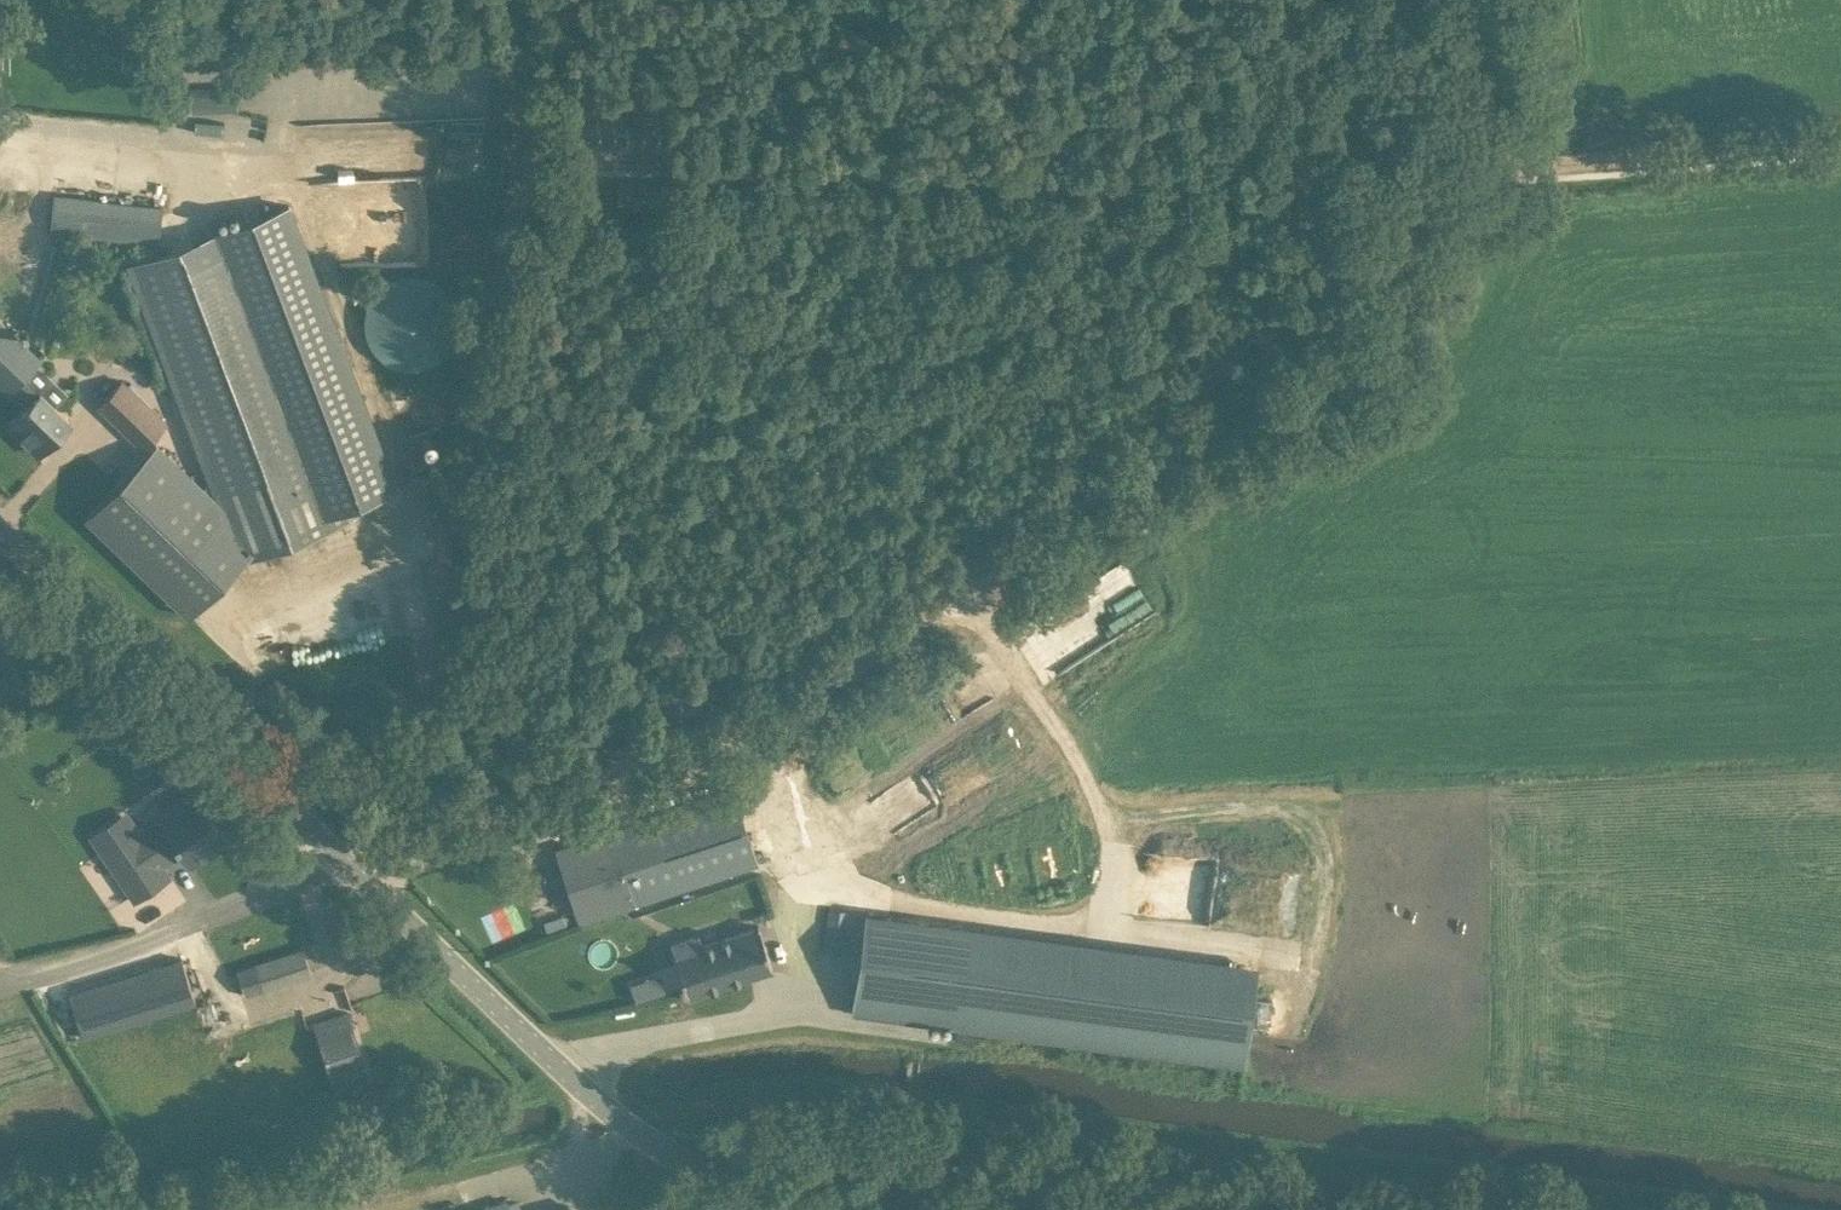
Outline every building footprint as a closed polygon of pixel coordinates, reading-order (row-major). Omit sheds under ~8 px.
[(237,85),(190,86),(191,107),(238,105),(237,85)] [(53,196),(49,231),(137,240),(160,242),(163,207),(140,205),(53,196)] [(244,556),(353,515),(348,503),(394,486),(284,206),(133,263),(222,502),(158,440),(85,516),(170,598),(187,581),(204,597),(244,556)] [(406,368),(416,368),(423,367),(431,364),(438,361),(444,356),(449,351),(454,344),(457,338),(459,327),(460,318),(459,311),(455,301),(450,292),(443,285),(437,280),(427,276),(419,274),(412,274),(404,274),(398,276),(390,279),(383,283),(376,291),(371,298),(368,304),(366,313),(365,320),(365,326),(367,332),(368,337),(371,344),(374,348),(378,353),(384,359),(391,363),(398,366),(406,368)] [(7,393),(9,392),(24,407),(17,414),(7,425),(23,440),(22,443),(30,451),(34,451),(38,454),(48,443),(65,426),(70,420),(40,390),(39,391),(24,376),(41,358),(0,319),(0,386),(7,393)] [(98,405),(141,448),(168,422),(125,380),(98,405)] [(562,867),(580,922),(758,863),(733,787),(614,826),(613,823),(608,825),(616,850),(562,867)] [(143,832),(105,858),(111,866),(120,880),(134,900),(170,876),(162,865),(173,858),(183,851),(190,863),(227,838),(196,794),(159,819),(160,820),(143,832)] [(851,1012),(1244,1066),(1258,962),(865,909),(851,1012)] [(563,914),(544,920),(547,931),(566,925),(563,914)] [(772,968),(759,925),(702,943),(699,933),(671,942),(688,995),(772,968)] [(302,948),(256,963),(264,988),(311,973),(302,948)] [(69,991),(82,1033),(171,1008),(194,1001),(180,956),(69,991)] [(313,1022),(334,1088),(368,1077),(347,1011),(313,1022)] [(505,1199),(471,1209),(509,1209),(505,1199)]
